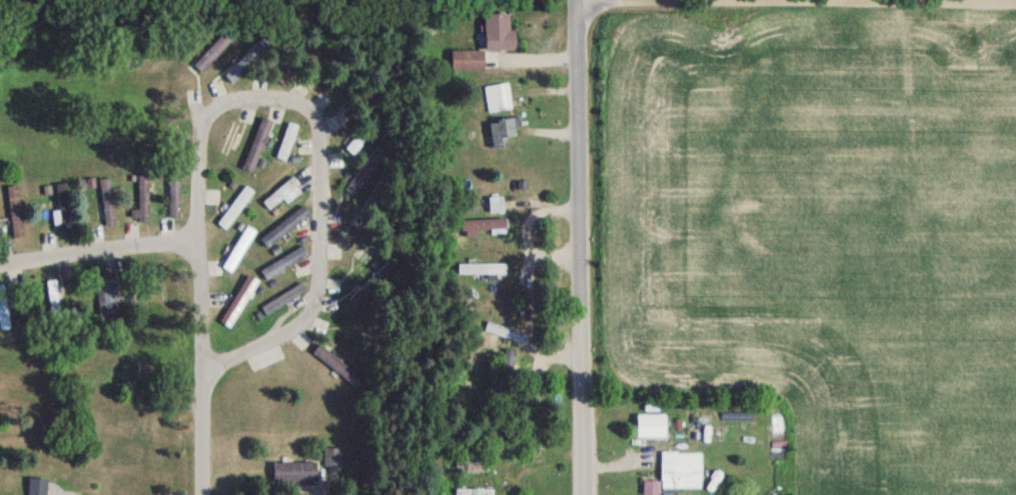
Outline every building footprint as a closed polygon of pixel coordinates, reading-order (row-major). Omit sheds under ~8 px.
[(483,48),(449,49),(450,69),(483,69),(483,49),(512,49),(512,11),(483,11),(483,48)] [(486,110),(510,107),(507,82),(483,85),(486,110)] [(271,121),(260,117),(241,167),(252,171),(271,121)] [(502,146),(502,137),(519,137),(519,117),(490,117),(490,146),(502,146)] [(213,159),(223,164),(240,125),(231,121),(213,159)] [(297,125),(288,121),(274,156),(283,159),(297,125)] [(344,147),(352,153),(364,137),(356,131),(344,147)] [(385,156),(377,149),(341,185),(348,193),(385,156)] [(137,206),(129,206),(129,220),(148,220),(148,173),(137,173),(137,206)] [(167,175),(167,216),(178,216),(178,175),(167,175)] [(101,176),(101,223),(115,223),(115,176),(101,176)] [(262,202),(269,208),(280,196),(286,202),(300,188),(288,176),(262,202)] [(65,181),(55,182),(57,209),(51,209),(53,227),(68,225),(65,181)] [(6,184),(10,236),(21,235),(17,183),(6,184)] [(217,222),(224,228),(253,190),(245,184),(217,222)] [(487,195),(487,210),(503,210),(503,195),(487,195)] [(266,246),(309,212),(302,203),(259,238),(266,246)] [(505,229),(505,218),(459,218),(459,229),(505,229)] [(254,230),(246,224),(221,265),(229,270),(254,230)] [(259,268),(265,278),(306,254),(300,244),(259,268)] [(503,273),(503,261),(461,261),(461,273),(503,273)] [(390,272),(381,263),(348,299),(357,307),(390,272)] [(220,312),(228,317),(256,279),(248,273),(220,312)] [(96,277),(96,314),(118,314),(118,277),(96,277)] [(50,311),(59,310),(54,278),(45,279),(50,311)] [(260,305),(266,314),(305,289),(300,281),(260,305)] [(360,326),(343,326),(343,337),(360,337),(360,326)] [(313,349),(341,377),(351,367),(322,339),(313,349)] [(501,390),(513,390),(513,347),(501,347),(501,390)] [(480,351),(472,349),(462,384),(470,386),(480,351)] [(635,413),(635,437),(664,437),(664,413),(635,413)] [(700,487),(700,451),(659,451),(659,487),(700,487)] [(272,460),(272,482),(316,482),(316,460),(272,460)] [(454,486),(454,494),(470,494),(489,494),(489,486),(454,486)]
